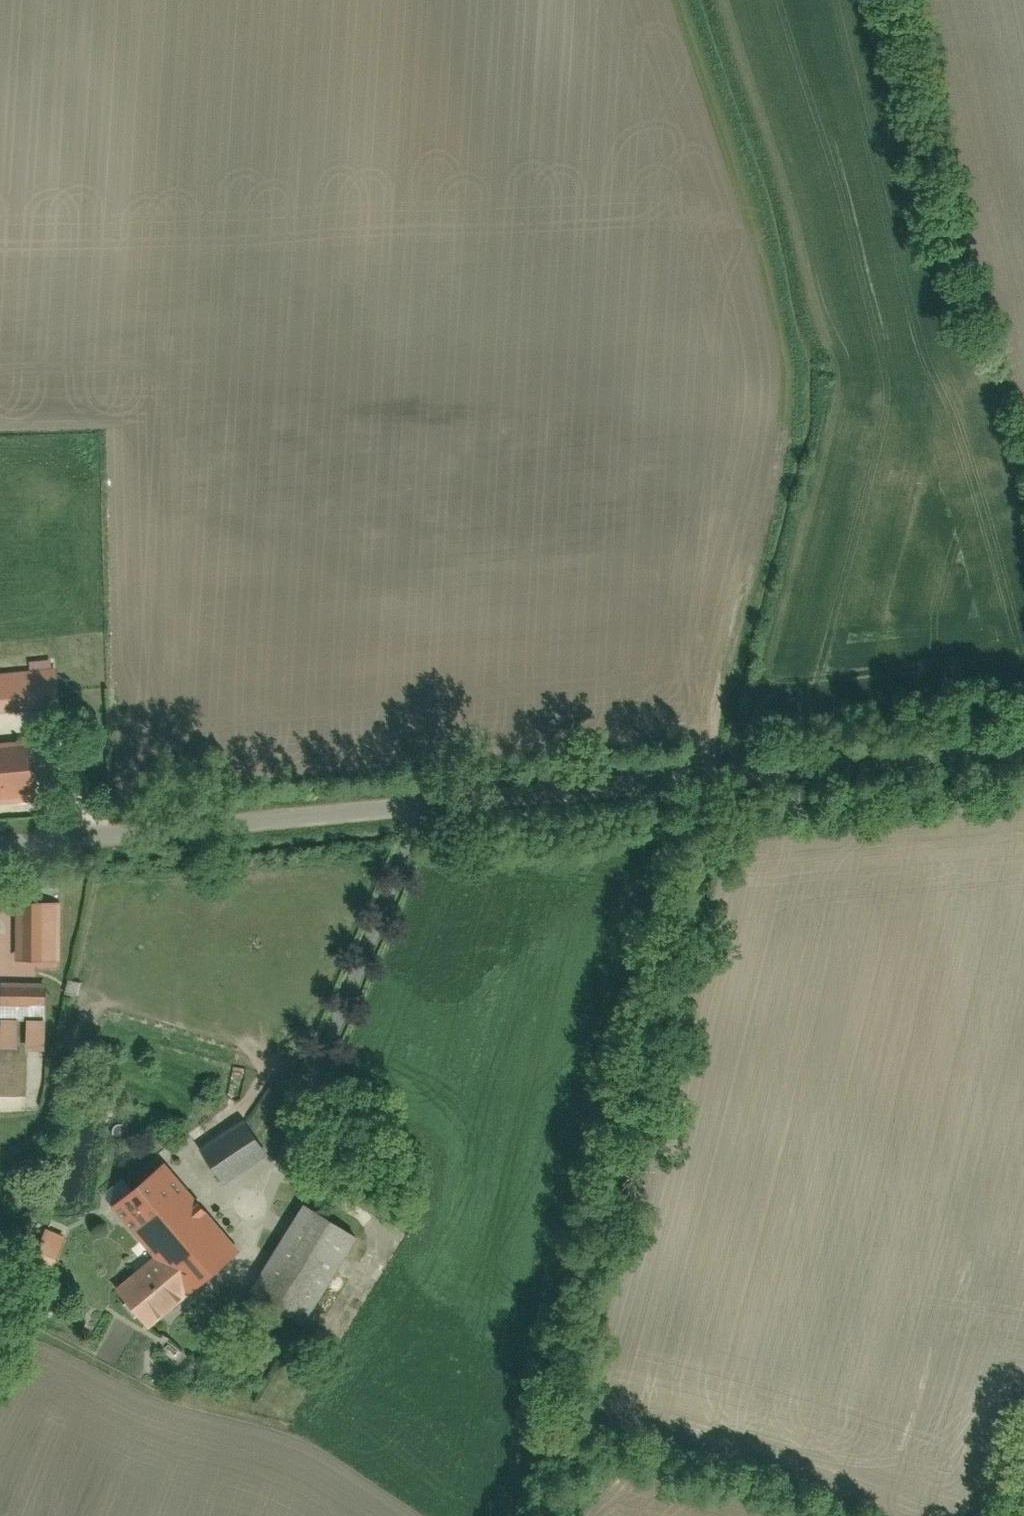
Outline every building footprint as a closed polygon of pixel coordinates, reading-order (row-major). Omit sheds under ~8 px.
[(65,710),(62,670),(0,675),(0,715),(65,710)] [(39,800),(35,744),(0,747),(0,804),(39,800)] [(67,907),(17,906),(17,962),(66,963),(67,907)] [(51,980),(2,980),(1,1004),(51,1005),(51,980)] [(247,1115),(200,1146),(231,1193),(278,1162),(247,1115)] [(173,1157),(113,1206),(193,1303),(253,1254),(173,1157)] [(304,1202),(251,1289),(312,1325),(364,1238),(304,1202)] [(61,1268),(72,1234),(51,1227),(40,1261),(61,1268)]
